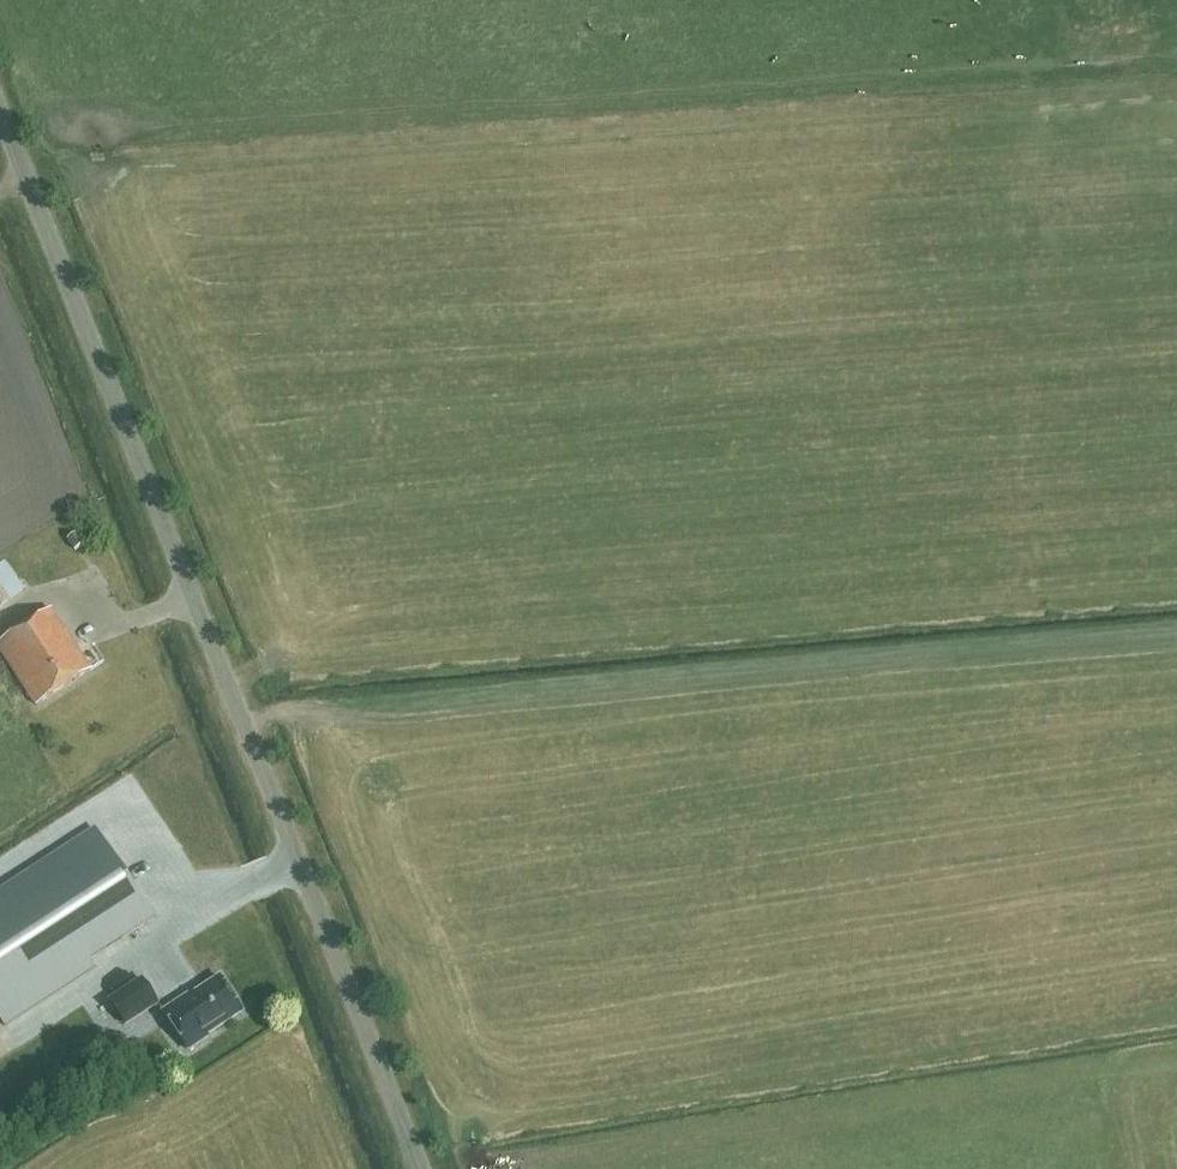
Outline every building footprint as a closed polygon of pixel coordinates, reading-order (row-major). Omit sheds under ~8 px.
[(25,589),(4,561),(0,564),(0,608),(25,589)] [(51,609),(0,641),(0,653),(34,706),(90,670),(51,609)] [(91,958),(152,918),(95,829),(0,890),(0,1014),(6,1024),(96,966),(91,958)] [(207,1034),(242,1011),(219,976),(182,1000),(181,998),(162,1011),(187,1049),(208,1035),(207,1034)] [(107,1000),(124,1027),(158,1004),(141,978),(107,1000)]
